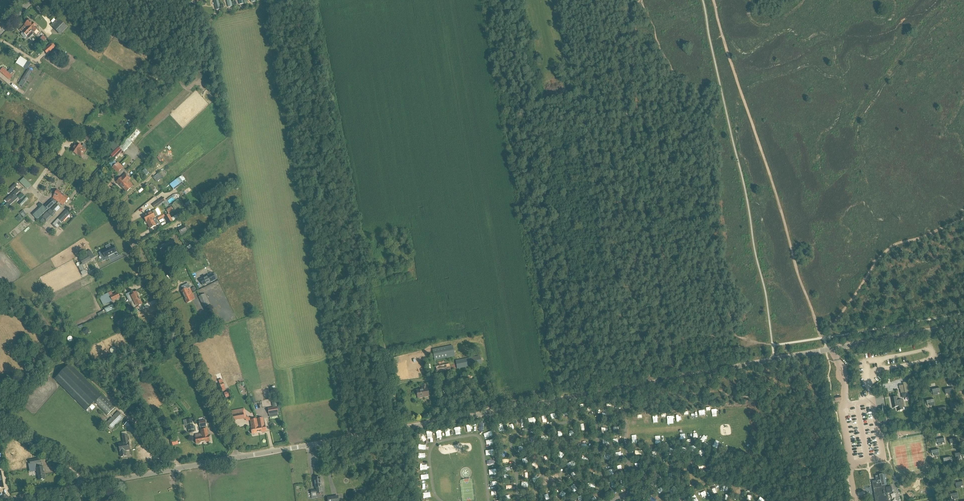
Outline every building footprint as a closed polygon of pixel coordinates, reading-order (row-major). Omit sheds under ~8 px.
[(29,20),(24,25),(24,26),(31,32),(33,34),(38,29),(37,27),(32,22),(31,23),(29,21),(29,20)] [(60,21),(53,28),(60,35),(67,27),(60,21)] [(24,26),(20,30),(23,32),(21,34),(21,35),(24,38),(25,38),(27,36),(27,37),(29,38),(32,35),(33,34),(31,32),(24,26)] [(51,45),(44,50),(47,54),(54,48),(51,45)] [(55,52),(54,51),(51,54),(51,55),(51,56),(55,60),(61,54),(58,50),(55,52)] [(24,68),(28,61),(19,56),(15,63),(24,68)] [(13,76),(3,68),(0,71),(0,72),(9,80),(13,76)] [(22,80),(19,84),(23,87),(33,71),(28,68),(21,79),(22,80)] [(87,128),(81,137),(89,142),(94,133),(87,128)] [(116,141),(115,142),(113,141),(110,144),(116,149),(119,146),(117,145),(119,143),(116,141)] [(76,143),(71,151),(77,155),(81,157),(86,150),(85,150),(86,149),(87,147),(84,144),(82,147),(76,143)] [(115,159),(121,153),(122,154),(124,152),(122,151),(121,151),(118,148),(111,155),(115,159)] [(113,168),(118,173),(122,169),(117,164),(115,163),(112,166),(113,168)] [(163,178),(166,175),(167,175),(166,173),(162,170),(159,173),(153,178),(157,182),(163,178)] [(122,178),(117,183),(122,188),(129,181),(131,179),(126,174),(122,178)] [(169,183),(173,189),(185,182),(181,176),(169,183)] [(21,184),(27,189),(31,185),(26,180),(21,184)] [(129,181),(122,188),(127,192),(131,188),(134,186),(129,181)] [(9,193),(18,185),(15,183),(7,191),(9,193)] [(148,183),(145,185),(154,195),(158,192),(152,184),(150,186),(148,183)] [(192,190),(189,187),(181,193),(186,199),(189,196),(188,193),(192,190)] [(53,198),(58,202),(63,194),(57,190),(54,195),(54,196),(53,198)] [(13,191),(5,199),(10,205),(18,197),(13,191)] [(69,198),(63,194),(58,202),(64,206),(69,198)] [(17,205),(20,207),(28,199),(25,197),(17,205)] [(40,208),(33,215),(36,219),(37,219),(44,213),(47,210),(48,209),(48,210),(56,202),(52,199),(45,206),(44,207),(43,206),(40,208)] [(41,216),(38,219),(41,222),(44,219),(47,222),(49,220),(52,217),(52,216),(54,214),(55,214),(60,208),(56,204),(51,210),(48,213),(47,212),(42,217),(41,216)] [(201,204),(194,209),(197,213),(204,208),(201,204)] [(66,210),(52,225),(56,229),(70,214),(66,210)] [(152,212),(143,216),(147,222),(154,218),(155,218),(156,217),(157,216),(158,216),(156,210),(154,211),(152,212)] [(173,221),(169,214),(165,217),(169,224),(173,221)] [(154,218),(147,222),(150,229),(156,226),(159,224),(157,221),(158,220),(156,217),(155,218),(154,218)] [(180,234),(187,231),(185,226),(178,229),(180,234)] [(162,253),(171,249),(176,246),(173,240),(159,247),(162,253)] [(106,249),(102,252),(106,260),(106,261),(110,259),(108,256),(117,252),(113,246),(111,247),(109,244),(105,246),(106,249)] [(87,253),(79,258),(83,266),(91,261),(91,260),(88,256),(92,254),(90,250),(86,252),(87,253)] [(210,275),(200,280),(203,286),(213,281),(216,280),(213,273),(210,275)] [(183,290),(181,291),(184,298),(193,293),(191,289),(190,287),(188,283),(181,286),(183,290)] [(131,292),(126,295),(130,303),(140,298),(137,292),(132,294),(131,292)] [(110,296),(110,297),(108,298),(110,302),(112,301),(112,302),(120,298),(118,293),(110,296)] [(193,293),(184,298),(187,304),(193,301),(192,300),(195,299),(193,293)] [(205,294),(199,297),(203,307),(210,304),(205,294)] [(140,298),(130,303),(133,310),(138,308),(137,307),(143,304),(140,298)] [(119,321),(123,331),(128,329),(129,328),(125,319),(119,321)] [(432,350),(434,360),(455,356),(453,345),(432,350)] [(457,369),(457,370),(463,369),(463,368),(482,364),(481,356),(455,360),(457,369)] [(55,379),(86,410),(94,403),(108,416),(115,408),(102,394),(101,395),(70,364),(55,379)] [(436,366),(437,373),(451,371),(450,364),(436,366)] [(904,395),(908,394),(907,392),(910,392),(908,379),(901,381),(904,395)] [(427,388),(426,388),(426,385),(421,386),(422,389),(416,390),(418,398),(429,396),(427,388)] [(934,390),(931,391),(931,393),(933,393),(933,395),(938,394),(938,393),(940,393),(939,386),(934,387),(934,390)] [(899,401),(899,396),(891,398),(893,408),(896,407),(897,411),(905,410),(903,400),(899,401)] [(269,415),(270,415),(278,413),(279,413),(277,407),(268,408),(269,415)] [(124,417),(118,411),(105,424),(111,431),(124,417)] [(233,421),(245,419),(243,413),(232,415),(233,421)] [(257,419),(258,423),(260,433),(266,432),(264,422),(263,418),(257,419)] [(186,420),(187,425),(189,433),(194,432),(192,419),(186,420)] [(260,433),(258,423),(257,419),(250,420),(252,428),(251,428),(252,434),(260,433)] [(139,431),(129,421),(124,425),(134,435),(139,431)] [(200,430),(201,434),(202,443),(210,442),(209,435),(208,435),(207,429),(200,430)] [(122,436),(123,443),(118,444),(120,452),(121,457),(126,456),(125,451),(130,450),(128,442),(127,435),(122,436)] [(939,440),(935,441),(936,443),(937,443),(938,445),(943,444),(942,443),(945,443),(944,436),(939,437),(939,440)] [(955,453),(956,459),(961,458),(960,456),(963,455),(963,453),(962,453),(962,451),(957,452),(957,453),(955,453)] [(945,458),(943,458),(944,464),(949,463),(949,461),(952,460),(952,457),(950,458),(950,455),(945,456),(945,458)] [(901,469),(910,467),(907,456),(899,458),(901,469)] [(39,458),(29,460),(30,464),(30,465),(34,464),(35,469),(36,468),(39,480),(41,480),(42,480),(44,480),(44,479),(45,479),(43,471),(43,469),(42,462),(40,463),(39,458)] [(872,481),(873,485),(874,485),(876,493),(874,493),(875,495),(874,495),(875,500),(889,500),(887,494),(893,493),(892,487),(886,488),(886,485),(887,485),(885,474),(875,476),(875,477),(876,481),(872,481)] [(320,477),(314,478),(315,488),(316,488),(317,494),(324,493),(323,487),(321,487),(320,477)]
